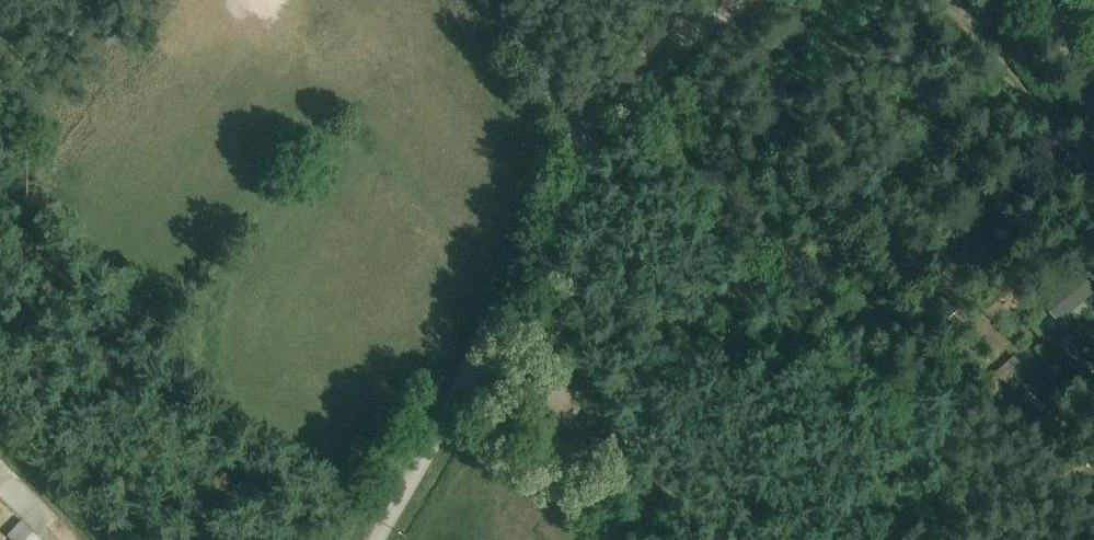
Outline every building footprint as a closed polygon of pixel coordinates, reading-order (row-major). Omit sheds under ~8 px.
[(1078,271),(1040,302),(1058,324),(1070,314),(1076,321),(1090,310),(1084,303),(1093,294),(1093,290),(1078,271)] [(938,341),(965,320),(950,299),(922,321),(938,341)] [(997,366),(1007,378),(1025,363),(1014,351),(997,366)] [(1083,507),(1093,519),(1093,497),(1083,507)] [(8,537),(11,539),(41,539),(22,522),(8,537)]
